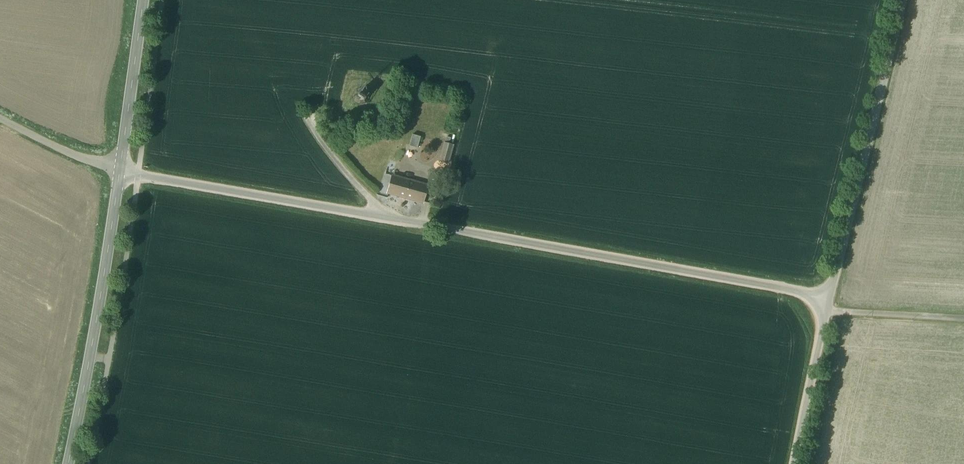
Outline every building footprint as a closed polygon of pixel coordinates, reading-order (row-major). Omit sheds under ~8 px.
[(409,145),(417,147),(420,137),(413,134),(409,145)] [(448,164),(454,145),(444,142),(438,161),(448,164)] [(426,186),(394,177),(389,192),(422,201),(426,186)]
